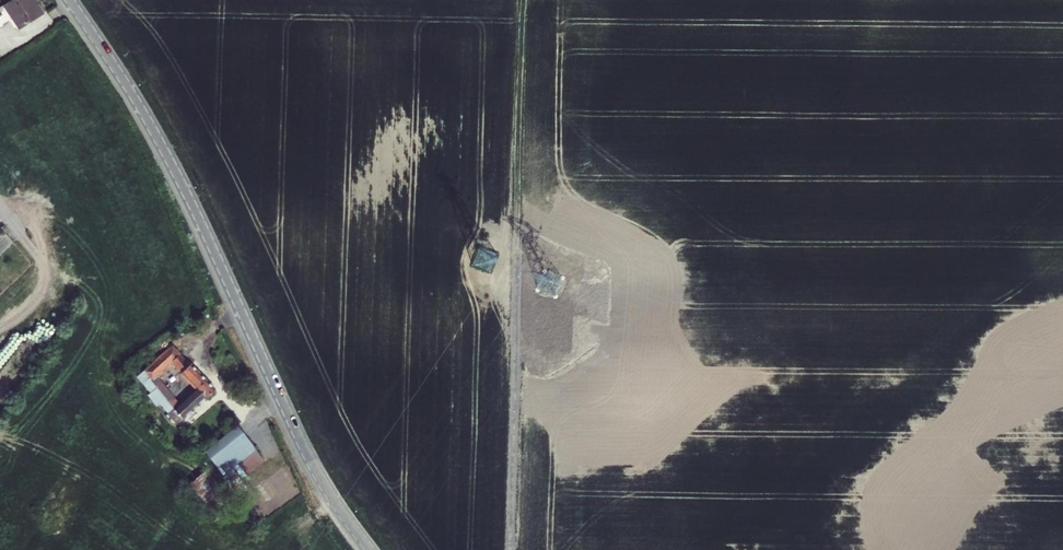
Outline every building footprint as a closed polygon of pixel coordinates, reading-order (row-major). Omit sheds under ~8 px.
[(4,9),(18,32),(42,17),(31,0),(18,0),(4,9)] [(165,366),(191,392),(200,402),(209,394),(185,368),(182,367),(167,350),(141,371),(134,375),(163,414),(167,411),(176,422),(195,407),(186,396),(173,407),(150,378),(165,366)] [(186,396),(195,407),(200,402),(191,392),(186,396)] [(202,452),(244,512),(257,502),(280,486),(236,426),(202,452)] [(257,502),(244,512),(251,521),(264,512),(257,502)]
